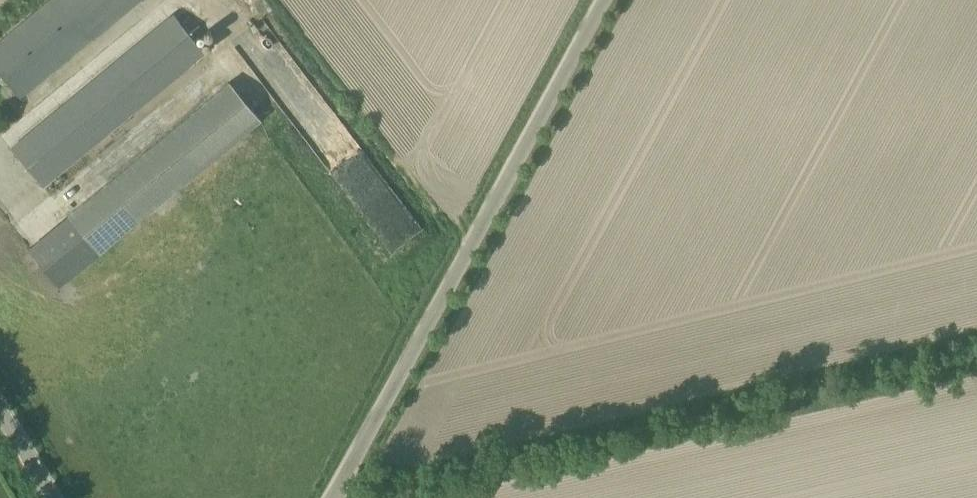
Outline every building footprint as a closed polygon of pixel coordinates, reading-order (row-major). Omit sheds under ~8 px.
[(137,0),(49,0),(0,40),(0,73),(20,97),(137,0)] [(42,185),(205,51),(174,14),(11,148),(42,185)] [(75,225),(68,216),(28,249),(58,286),(261,119),(240,93),(78,227),(76,225),(75,225)]
